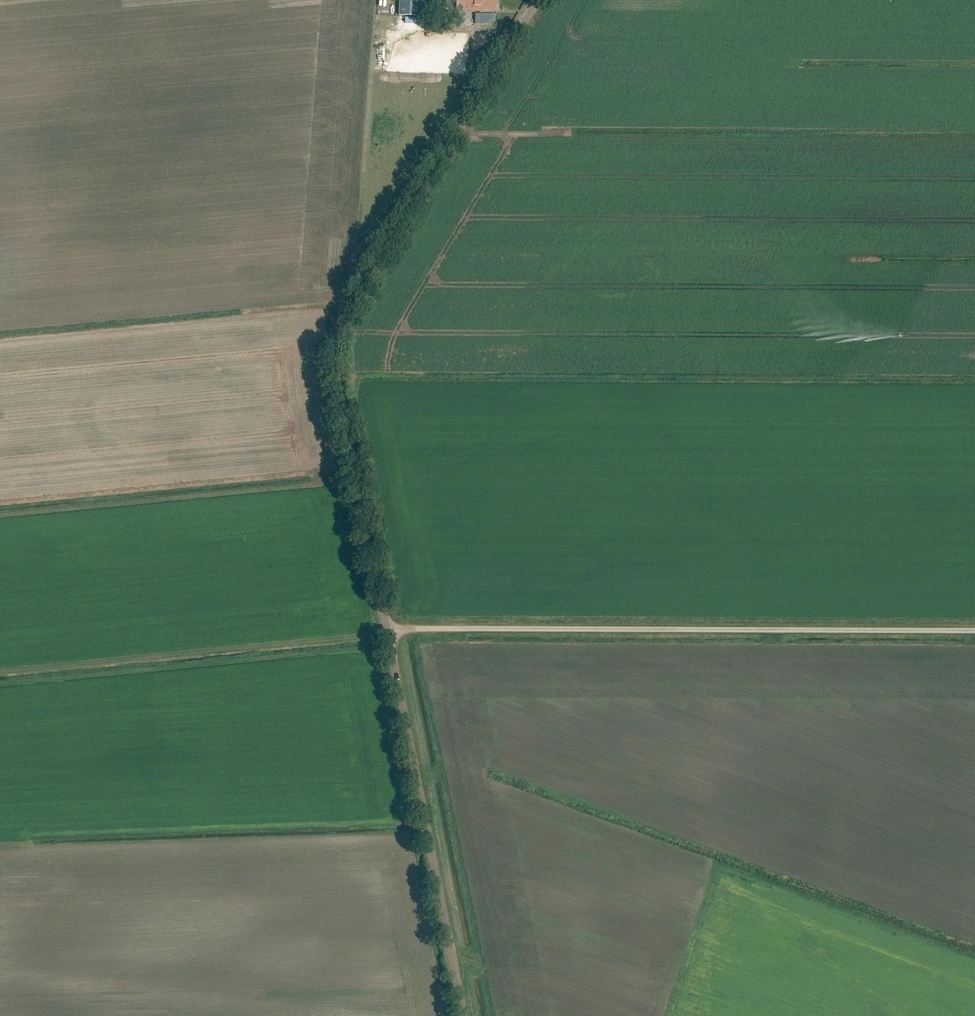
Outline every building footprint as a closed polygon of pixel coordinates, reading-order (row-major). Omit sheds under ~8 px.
[(420,1),(420,0),(400,0),(399,17),(419,18),(419,16),(420,1)] [(456,10),(485,11),(485,10),(496,10),(496,0),(457,0),(456,10)] [(434,18),(448,18),(449,9),(434,8),(434,18)] [(496,24),(496,16),(476,16),(476,26),(488,26),(488,23),(496,24)]
